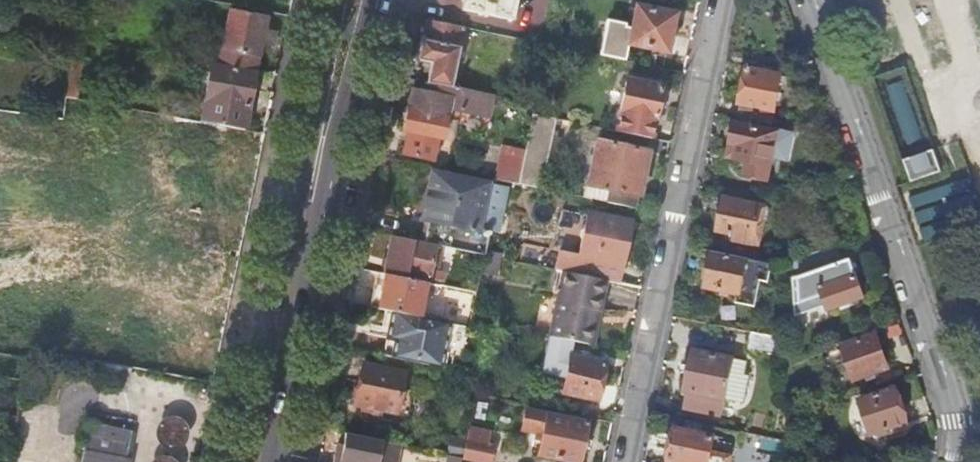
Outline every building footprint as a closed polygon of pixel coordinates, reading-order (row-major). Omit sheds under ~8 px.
[(461,12),(511,21),(516,0),(464,0),(461,12)] [(635,7),(628,45),(627,46),(666,53),(673,15),(635,7)] [(229,11),(221,49),(221,51),(258,59),(265,18),(229,11)] [(449,88),(462,28),(426,21),(422,40),(419,40),(415,60),(429,64),(425,84),(449,88)] [(82,41),(73,39),(70,59),(70,63),(84,65),(88,42),(82,41)] [(207,63),(215,65),(254,72),(256,72),(258,59),(221,51),(221,49),(210,47),(207,63)] [(84,65),(70,63),(64,99),(73,101),(79,102),(84,65)] [(243,132),(254,72),(215,65),(204,125),(227,129),(243,132)] [(740,103),(737,118),(771,125),(781,75),(746,68),(740,101),(740,103)] [(897,69),(882,75),(907,144),(922,139),(897,69)] [(616,133),(650,140),(661,87),(627,81),(621,109),(616,133)] [(542,83),(539,96),(551,99),(553,85),(542,83)] [(449,88),(425,84),(423,94),(410,92),(406,112),(404,112),(399,131),(406,132),(401,155),(432,162),(435,144),(440,145),(445,120),(455,123),(457,114),(484,119),(489,96),(449,88)] [(532,116),(525,151),(523,158),(518,185),(540,190),(554,121),(532,116)] [(735,123),(730,145),(738,146),(735,158),(748,161),(745,176),(768,180),(773,156),(778,132),(735,123)] [(792,135),(778,132),(773,156),(787,159),(792,135)] [(596,142),(585,199),(633,209),(635,197),(638,197),(647,153),(596,142)] [(728,156),(735,158),(738,146),(730,145),(728,156)] [(502,147),(501,154),(523,158),(525,151),(502,147)] [(933,149),(903,159),(911,181),(940,171),(933,149)] [(523,158),(501,154),(495,181),(499,182),(518,185),(523,158)] [(430,220),(425,244),(435,247),(441,248),(484,256),(484,251),(489,231),(479,230),(488,185),(433,173),(423,218),(430,220)] [(943,215),(955,212),(949,185),(915,192),(925,238),(946,233),(943,215)] [(10,197),(0,194),(0,231),(10,197)] [(766,208),(724,198),(718,230),(733,233),(731,240),(752,243),(754,238),(760,239),(766,208)] [(617,284),(629,228),(616,226),(617,219),(586,213),(578,255),(558,251),(554,271),(561,273),(606,281),(617,284)] [(629,222),(617,219),(616,226),(629,228),(629,222)] [(386,276),(406,280),(407,275),(434,280),(437,263),(432,263),(435,247),(425,244),(390,238),(384,275),(386,276)] [(835,246),(809,255),(814,271),(794,278),(796,317),(826,306),(828,310),(863,297),(855,276),(847,279),(835,246)] [(432,263),(437,263),(441,248),(435,247),(432,263)] [(772,263),(705,249),(698,287),(739,295),(738,304),(755,307),(760,281),(768,283),(772,263)] [(484,251),(484,256),(479,276),(494,279),(499,254),(484,251)] [(606,281),(561,273),(548,338),(588,346),(595,311),(600,312),(606,281)] [(372,310),(392,314),(419,319),(426,284),(406,280),(386,276),(383,292),(376,291),(372,310)] [(592,346),(600,312),(595,311),(588,346),(592,346)] [(447,325),(419,319),(392,314),(383,358),(439,369),(442,354),(447,325)] [(785,339),(750,333),(747,351),(786,358),(785,339)] [(876,335),(843,347),(854,380),(888,367),(876,335)] [(684,400),(723,409),(734,359),(693,350),(684,400)] [(448,355),(442,354),(439,369),(445,370),(448,355)] [(604,364),(570,357),(562,394),(596,400),(604,364)] [(746,361),(734,359),(723,409),(741,412),(748,376),(743,374),(746,361)] [(403,375),(362,367),(355,407),(395,414),(403,375)] [(894,389),(859,402),(872,435),(906,422),(894,389)] [(525,411),(520,432),(535,435),(536,434),(542,434),(537,456),(564,461),(578,461),(586,424),(525,411)] [(185,428),(184,423),(181,418),(177,415),(172,413),(166,413),(161,415),(157,418),(153,423),(152,428),(152,434),(155,439),(159,443),(164,446),(169,446),(175,445),(179,443),(183,439),(185,434),(185,428)] [(81,461),(128,461),(128,459),(123,458),(127,431),(88,423),(81,461)] [(730,458),(712,454),(714,441),(715,436),(678,429),(671,460),(683,461),(729,461),(730,458)] [(467,430),(461,459),(461,460),(476,461),(488,461),(492,446),(486,444),(488,433),(467,430)] [(398,446),(344,436),(341,449),(340,456),(335,455),(333,461),(394,461),(398,446)] [(733,445),(714,441),(712,454),(730,458),(733,445)] [(172,458),(168,455),(163,453),(157,453),(152,454),(148,458),(145,461),(175,461),(172,458)]
